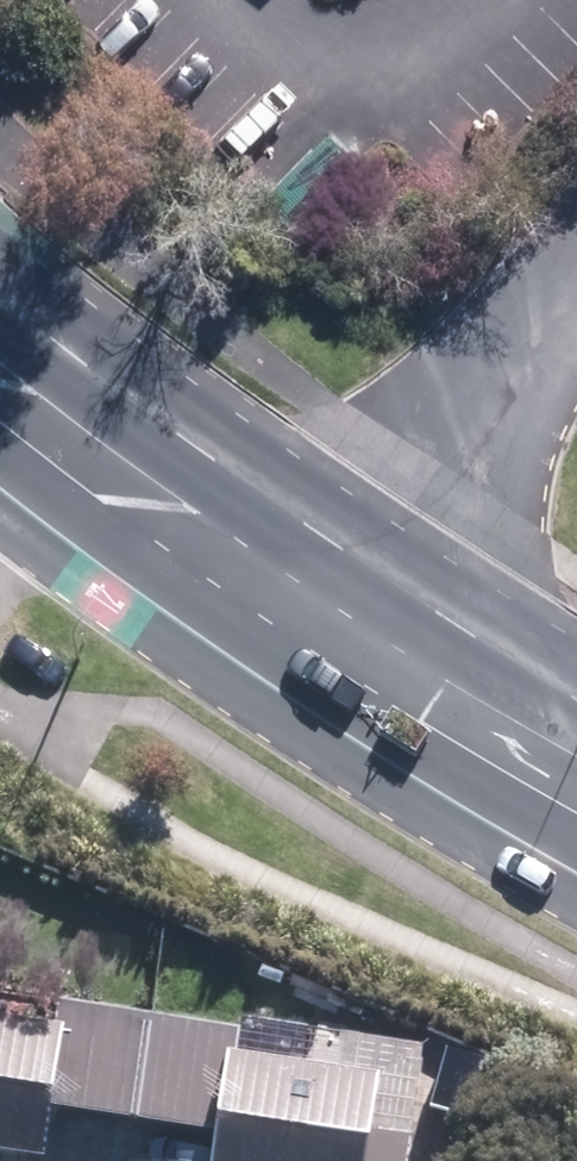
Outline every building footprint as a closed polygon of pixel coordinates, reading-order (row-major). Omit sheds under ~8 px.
[(14,1160),(28,1160),(36,1112),(196,1139),(193,1160),(345,1160),(361,1066),(46,1014),(43,1035),(0,1028),(0,1159),(14,1160)]
